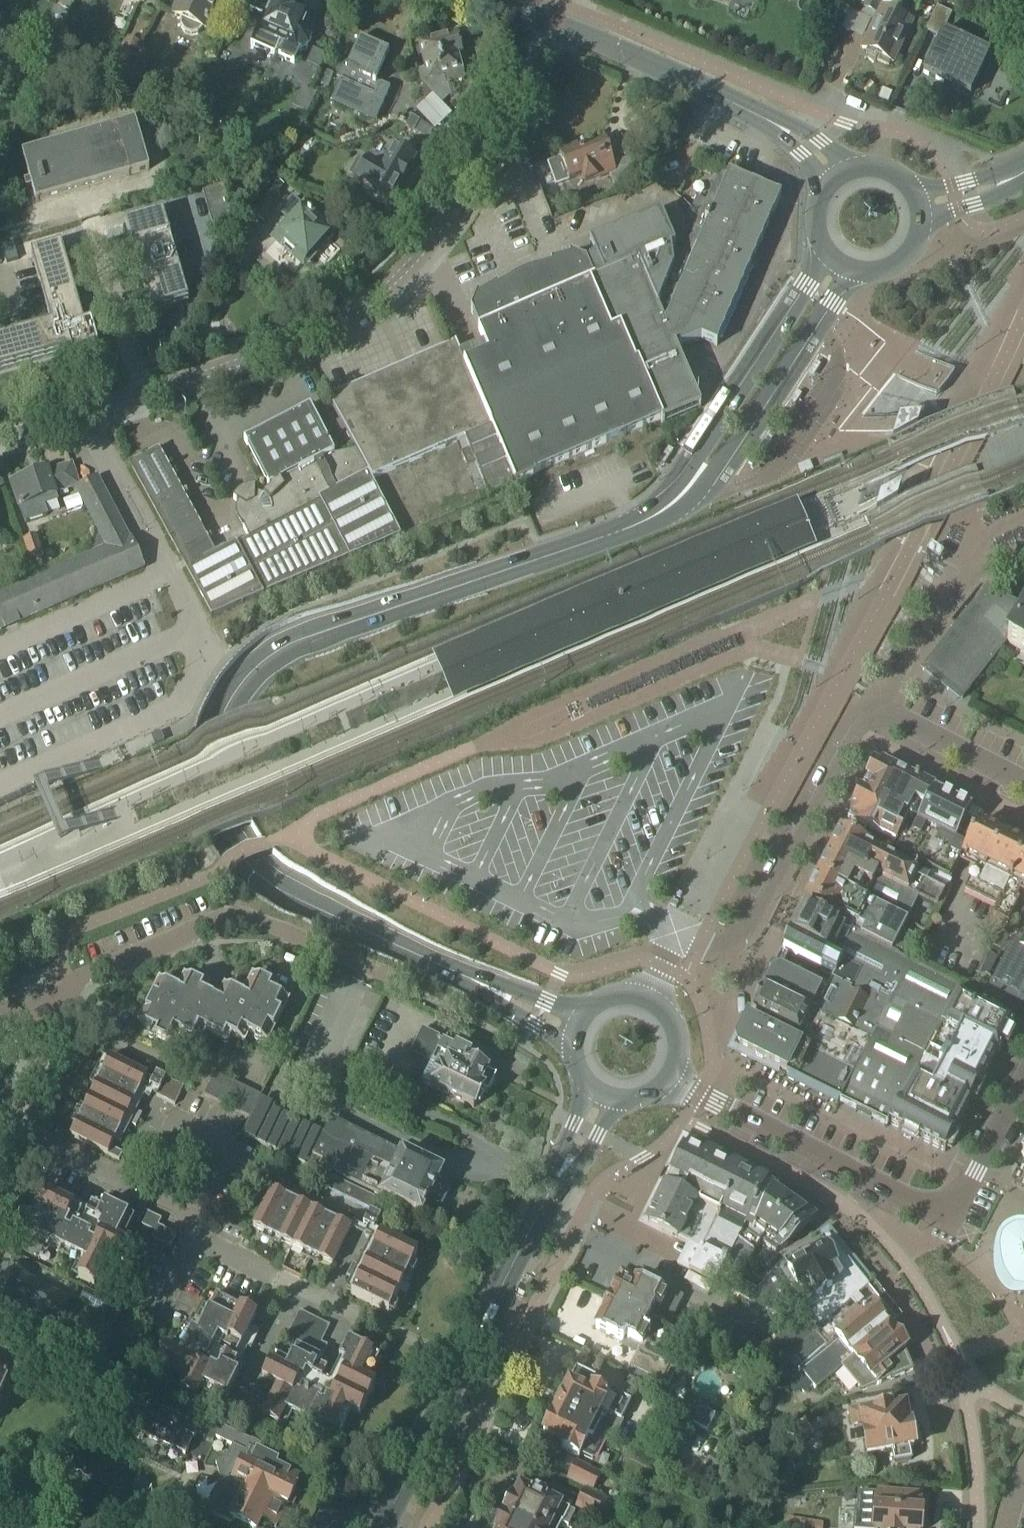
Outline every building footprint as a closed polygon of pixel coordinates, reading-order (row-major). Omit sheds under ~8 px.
[(58,8),(71,13),(77,0),(62,0),(58,8)] [(181,27),(184,34),(191,37),(198,35),(202,31),(205,32),(219,0),(181,0),(173,17),(181,21),(181,27)] [(283,49),(278,59),(295,65),(299,54),(301,55),(307,53),(311,43),(309,36),(305,35),(311,21),(298,15),(300,11),(274,0),(274,1),(272,0),(255,0),(250,12),(262,18),(250,46),(257,49),(275,57),(279,48),(283,49)] [(878,57),(876,61),(889,67),(891,63),(893,64),(912,23),(896,15),(897,12),(882,6),(885,0),(852,0),(865,6),(863,9),(865,10),(863,15),(872,19),(874,14),(878,16),(862,50),(878,57)] [(970,96),(990,54),(943,32),(951,14),(937,7),(925,33),(939,39),(923,74),(970,96)] [(49,31),(45,41),(57,46),(61,37),(49,31)] [(426,69),(418,71),(421,83),(443,105),(451,96),(447,84),(464,79),(458,56),(462,55),(461,50),(463,48),(462,42),(458,40),(457,37),(452,38),(448,36),(443,37),(440,42),(420,47),(426,69)] [(127,39),(113,76),(126,81),(140,44),(127,39)] [(337,80),(341,82),(331,104),(375,124),(391,90),(375,84),(389,53),(360,40),(346,71),(342,69),(337,80)] [(139,49),(126,81),(139,86),(152,55),(139,49)] [(22,155),(30,180),(36,204),(150,171),(136,123),(22,155)] [(557,153),(561,162),(548,167),(556,189),(571,183),(574,188),(583,184),(584,186),(599,181),(608,178),(611,176),(617,193),(637,185),(628,160),(614,166),(606,144),(581,153),(578,146),(557,153)] [(357,160),(349,177),(392,203),(415,162),(395,150),(389,160),(369,164),(368,166),(357,160)] [(781,197),(729,175),(728,175),(727,177),(719,173),(680,264),(655,321),(701,340),(717,347),(781,197)] [(233,219),(224,187),(203,193),(212,225),(233,219)] [(304,204),(272,239),(305,268),(335,235),(304,204)] [(125,224),(131,245),(150,313),(188,302),(163,213),(125,224)] [(655,321),(680,264),(671,268),(652,223),(601,245),(614,274),(594,283),(586,264),(571,259),(569,259),(570,262),(553,267),(552,266),(551,267),(552,270),(534,275),(534,274),(532,275),(533,278),(517,285),(515,282),(514,283),(498,293),(497,290),(495,291),(496,291),(480,301),(478,298),(477,299),(471,314),(489,355),(465,366),(456,345),(453,346),(491,431),(493,430),(518,487),(536,479),(535,476),(661,422),(638,367),(676,351),(701,340),(655,321)] [(51,325),(0,339),(0,372),(72,351),(73,356),(99,349),(92,324),(84,326),(62,246),(31,254),(51,325)] [(198,294),(215,289),(212,279),(195,284),(198,294)] [(462,456),(467,469),(476,465),(490,498),(518,487),(493,430),(491,431),(453,346),(329,401),(357,452),(373,481),(457,443),(462,455),(462,456)] [(676,351),(638,367),(661,422),(663,426),(701,409),(676,351)] [(213,618),(265,595),(264,594),(349,558),(350,559),(402,537),(373,481),(357,452),(335,457),(334,455),(335,455),(311,407),(245,442),(270,489),(270,488),(271,490),(264,497),(261,495),(259,495),(255,494),(255,487),(248,488),(242,491),(238,493),(236,496),(233,500),(239,503),(237,506),(236,510),(236,513),(237,517),(237,519),(239,522),(240,525),(242,526),(244,528),(243,529),(248,539),(238,544),(237,541),(215,553),(159,448),(129,466),(213,618)] [(49,472),(12,484),(25,525),(49,517),(45,507),(59,503),(58,497),(59,497),(58,495),(75,490),(75,491),(80,489),(72,465),(49,472)] [(1,631),(119,580),(145,569),(132,539),(130,540),(98,479),(80,489),(75,491),(106,549),(0,595),(0,632),(1,631)] [(900,491),(880,499),(878,506),(876,512),(896,503),(898,497),(900,491)] [(36,536),(23,540),(30,563),(44,558),(36,536)] [(929,554),(926,558),(938,565),(941,560),(943,556),(931,549),(929,554)] [(958,628),(923,672),(948,692),(950,690),(962,700),(967,694),(1006,647),(1023,614),(1023,613),(1005,603),(986,593),(958,628)] [(1006,647),(1016,652),(1011,663),(1023,670),(1023,614),(1006,647)] [(878,762),(862,794),(968,847),(978,826),(983,816),(878,762)] [(862,794),(849,819),(896,843),(892,852),(932,873),(935,874),(950,882),(962,858),(968,847),(862,794)] [(962,858),(976,865),(963,891),(996,908),(1023,854),(1023,843),(1004,833),(1001,837),(991,833),(978,826),(968,847),(962,858)] [(842,832),(830,854),(874,876),(874,877),(938,909),(952,883),(950,882),(935,874),(932,873),(929,879),(918,874),(863,845),(864,843),(842,832)] [(830,854),(819,878),(862,900),(862,899),(906,921),(914,908),(933,917),(933,918),(938,909),(874,877),(874,876),(830,854)] [(992,916),(1004,923),(1009,922),(1019,901),(1018,898),(1021,890),(1023,892),(1023,854),(996,908),(992,916)] [(819,878),(807,901),(864,928),(860,936),(891,952),(908,960),(919,939),(901,931),(906,921),(862,899),(862,900),(819,878)] [(804,908),(790,936),(847,964),(861,971),(897,989),(910,961),(908,960),(891,952),(860,936),(804,908)] [(979,1005),(1012,1022),(1023,999),(1023,913),(1012,938),(1000,932),(992,948),(1004,954),(979,1005)] [(790,936),(783,949),(823,968),(826,963),(838,968),(837,971),(842,973),(847,964),(790,936)] [(842,1101),(840,1104),(842,1105),(886,1128),(958,994),(961,988),(910,962),(910,961),(897,989),(842,1101)] [(772,972),(764,988),(765,988),(836,1024),(841,1013),(853,988),(833,978),(821,1002),(817,1000),(822,990),(791,975),(792,972),(776,964),(772,972)] [(748,1020),(734,1048),(842,1101),(897,989),(861,971),(853,988),(841,1013),(836,1024),(765,988),(753,1013),(790,1031),(786,1039),(748,1020)] [(158,1034),(155,1040),(174,1050),(181,1036),(200,1045),(205,1033),(210,1035),(224,1042),(227,1037),(244,1045),(249,1036),(268,1045),(289,1002),(271,993),(273,988),(254,978),(245,998),(226,988),(219,1002),(215,1000),(202,994),(205,988),(186,979),(179,992),(161,983),(140,1026),(158,1034)] [(958,994),(886,1128),(887,1129),(889,1125),(945,1153),(981,1083),(982,1083),(996,1056),(998,1057),(1014,1024),(1012,1023),(1012,1022),(979,1005),(958,994)] [(472,1056),(473,1055),(423,1031),(410,1056),(431,1066),(422,1083),(475,1109),(484,1092),(489,1094),(497,1078),(490,1074),(476,1067),(479,1060),(472,1056)] [(290,1039),(285,1050),(296,1055),(301,1045),(290,1039)] [(110,1059),(106,1068),(71,1138),(120,1162),(123,1154),(113,1149),(125,1123),(136,1128),(143,1115),(132,1110),(145,1085),(151,1088),(149,1092),(176,1106),(185,1088),(157,1074),(154,1080),(110,1059)] [(262,1097),(215,1075),(205,1097),(251,1119),(260,1100),(262,1097)] [(329,1178),(332,1173),(380,1196),(422,1217),(429,1203),(442,1210),(451,1190),(438,1184),(443,1174),(402,1153),(330,1118),(323,1135),(321,1134),(274,1111),(276,1108),(260,1100),(251,1119),(242,1136),(329,1178)] [(648,1221),(646,1223),(688,1244),(677,1266),(677,1267),(715,1285),(721,1271),(743,1230),(766,1185),(701,1152),(685,1144),(648,1221)] [(383,1217),(389,1205),(332,1177),(326,1189),(383,1217)] [(254,1229),(332,1267),(351,1229),(351,1230),(357,1219),(349,1215),(343,1226),(318,1213),(323,1202),(310,1196),(305,1207),(279,1195),(285,1183),(277,1180),(271,1190),(272,1191),(254,1229)] [(721,1271),(715,1285),(738,1296),(743,1284),(745,1270),(762,1243),(760,1242),(792,1201),(789,1200),(791,1196),(787,1194),(786,1196),(783,1195),(784,1192),(780,1190),(778,1191),(766,1185),(743,1230),(721,1271)] [(23,1233),(86,1264),(79,1279),(95,1287),(110,1257),(125,1264),(133,1248),(117,1241),(129,1217),(95,1200),(81,1229),(67,1222),(75,1207),(77,1199),(60,1190),(56,1199),(43,1193),(23,1233)] [(129,1196),(123,1209),(128,1212),(135,1199),(129,1196)] [(135,1199),(128,1212),(135,1215),(141,1202),(135,1199)] [(792,1201),(760,1242),(762,1243),(777,1255),(789,1248),(815,1221),(805,1211),(806,1208),(802,1206),(800,1208),(798,1205),(800,1203),(796,1201),(794,1202),(792,1201)] [(141,1202),(135,1215),(140,1218),(141,1218),(144,1211),(148,1205),(141,1202)] [(141,1218),(140,1218),(137,1225),(144,1228),(150,1214),(144,1211),(141,1218)] [(150,1231),(156,1217),(150,1214),(144,1228),(150,1231)] [(382,1221),(370,1215),(364,1231),(375,1236),(382,1221)] [(156,1217),(150,1231),(155,1233),(156,1234),(159,1227),(163,1220),(156,1217)] [(1000,1248),(1000,1251),(1001,1257),(1001,1261),(1002,1265),(1004,1270),(1005,1273),(1007,1276),(1011,1283),(1014,1286),(1018,1287),(1023,1287),(1023,1226),(1020,1225),(1017,1225),(1013,1227),(1006,1231),(1004,1233),(1004,1234),(1002,1237),(1000,1244),(1000,1248)] [(156,1234),(155,1233),(152,1239),(159,1243),(165,1230),(159,1227),(156,1234)] [(165,1246),(171,1233),(165,1230),(159,1243),(165,1246)] [(177,1236),(171,1233),(165,1246),(171,1248),(177,1236)] [(419,1254),(381,1236),(364,1271),(353,1265),(347,1277),(359,1282),(352,1296),(389,1314),(419,1254)] [(743,1284),(738,1296),(748,1301),(803,1329),(799,1336),(782,1327),(780,1333),(768,1359),(781,1366),(791,1357),(815,1336),(815,1335),(869,1288),(829,1238),(782,1262),(786,1268),(777,1273),(775,1271),(757,1291),(743,1284)] [(7,1313),(0,1328),(23,1339),(30,1324),(15,1317),(20,1306),(59,1325),(71,1300),(40,1284),(40,1285),(5,1268),(0,1277),(0,1310),(7,1313)] [(623,1276),(610,1301),(647,1319),(669,1329),(684,1298),(669,1291),(666,1296),(649,1288),(651,1284),(639,1278),(637,1283),(623,1276)] [(794,1380),(787,1386),(798,1398),(804,1392),(813,1385),(815,1388),(853,1355),(888,1328),(889,1326),(884,1320),(890,1315),(869,1288),(815,1335),(815,1336),(791,1357),(801,1368),(799,1369),(802,1372),(793,1379),(794,1380)] [(79,1305),(109,1319),(109,1317),(116,1320),(122,1307),(87,1290),(79,1305)] [(196,1403),(204,1388),(245,1409),(251,1396),(234,1387),(239,1376),(244,1366),(220,1355),(228,1341),(252,1351),(260,1334),(251,1330),(258,1317),(217,1297),(198,1335),(192,1332),(180,1357),(165,1349),(157,1365),(187,1380),(180,1395),(196,1403)] [(622,1344),(638,1352),(630,1368),(667,1387),(672,1376),(673,1376),(684,1355),(676,1351),(684,1337),(669,1329),(647,1319),(610,1301),(596,1329),(623,1343),(622,1344)] [(286,1411),(287,1411),(309,1422),(334,1435),(346,1411),(360,1419),(376,1386),(362,1379),(374,1355),(349,1343),(340,1362),(341,1363),(335,1375),(324,1370),(328,1363),(322,1360),(328,1347),(322,1344),(331,1327),(300,1312),(285,1342),(298,1348),(293,1357),(285,1372),(270,1364),(263,1380),(260,1379),(251,1396),(245,1409),(262,1418),(279,1426),(286,1411)] [(861,1365),(852,1372),(866,1388),(891,1378),(892,1380),(913,1371),(905,1351),(906,1342),(901,1335),(894,1335),(888,1328),(853,1355),(861,1365)] [(9,1384),(7,1383),(19,1357),(0,1349),(0,1404),(9,1384)] [(577,1369),(557,1408),(606,1434),(615,1438),(624,1421),(621,1420),(630,1401),(611,1392),(609,1396),(593,1388),(597,1379),(577,1369)] [(652,1415),(664,1420),(666,1415),(688,1424),(689,1423),(694,1412),(695,1410),(661,1394),(652,1415)] [(150,1404),(136,1432),(185,1456),(199,1427),(150,1404)] [(861,1424),(867,1455),(890,1451),(893,1463),(910,1460),(908,1447),(912,1446),(908,1426),(906,1426),(902,1409),(888,1412),(887,1405),(847,1412),(850,1426),(861,1424)] [(557,1408),(540,1443),(560,1452),(562,1450),(579,1458),(580,1455),(593,1461),(606,1434),(557,1408)] [(694,1412),(689,1423),(708,1431),(715,1415),(701,1409),(698,1414),(694,1412)] [(295,1493),(293,1492),(298,1483),(275,1472),(278,1467),(258,1456),(262,1448),(252,1443),(252,1444),(222,1429),(216,1441),(232,1450),(228,1458),(226,1460),(225,1462),(223,1464),(220,1465),(226,1476),(224,1477),(204,1516),(228,1527),(229,1527),(231,1524),(239,1527),(258,1527),(260,1524),(269,1527),(275,1527),(285,1509),(286,1510),(288,1507),(290,1508),(295,1497),(293,1496),(295,1493)] [(567,1481),(593,1493),(602,1474),(576,1462),(567,1481)] [(701,1478),(713,1484),(719,1472),(707,1466),(701,1478)] [(509,1482),(502,1495),(513,1500),(505,1516),(529,1527),(559,1527),(561,1524),(568,1527),(575,1514),(569,1511),(547,1499),(545,1493),(538,1490),(532,1491),(531,1493),(509,1482)] [(575,1510),(604,1524),(613,1505),(585,1490),(575,1510)] [(874,1511),(873,1527),(919,1527),(920,1514),(917,1514),(918,1498),(878,1495),(877,1511),(874,1511)] [(505,1516),(499,1527),(529,1527),(505,1516)] [(824,1525),(787,1519),(786,1527),(823,1527),(824,1525)]
